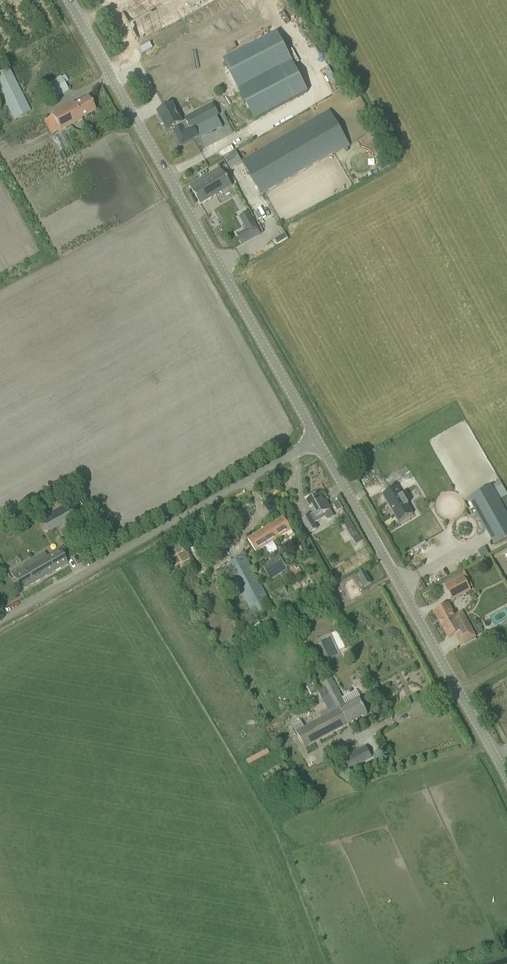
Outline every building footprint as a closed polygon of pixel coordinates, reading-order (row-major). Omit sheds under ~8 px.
[(138,42),(185,16),(177,0),(146,0),(122,13),(138,42)] [(308,92),(277,32),(223,60),(255,120),(308,92)] [(29,112),(7,69),(0,72),(0,95),(13,120),(29,112)] [(61,76),(50,83),(57,96),(68,90),(65,84),(62,78),(61,76)] [(65,108),(51,115),(52,116),(60,132),(82,120),(81,119),(95,111),(89,98),(74,106),(73,104),(65,108)] [(176,131),(174,132),(181,145),(198,136),(194,128),(219,115),(213,104),(185,118),(186,121),(182,123),(172,105),(158,112),(162,121),(164,120),(166,124),(164,125),(167,131),(174,128),(176,131)] [(329,110),(241,161),(261,196),(334,153),(335,155),(350,146),(329,110)] [(217,169),(189,186),(200,205),(232,186),(223,172),(220,174),(217,169)] [(248,212),(239,217),(250,235),(258,231),(248,212)] [(285,234),(274,240),(277,245),(288,239),(285,234)] [(405,472),(395,478),(402,489),(407,486),(405,482),(409,480),(405,472)] [(396,487),(382,495),(389,507),(392,511),(399,523),(413,514),(408,506),(409,505),(403,495),(402,496),(396,487)] [(491,487),(469,500),(495,546),(506,539),(506,515),(491,487)] [(330,510),(326,502),(323,501),(319,495),(306,502),(313,514),(309,516),(302,520),(309,534),(317,529),(314,524),(325,517),(323,514),(330,510)] [(448,506),(450,511),(444,515),(449,524),(471,512),(463,498),(448,506)] [(77,499),(42,519),(49,532),(84,512),(77,499)] [(340,500),(334,504),(338,512),(344,508),(340,500)] [(283,517),(248,540),(253,548),(255,551),(265,545),(269,552),(276,547),(272,541),(291,529),(289,526),(283,517)] [(354,539),(360,535),(354,525),(347,529),(354,539)] [(229,547),(238,538),(231,531),(222,539),(229,547)] [(489,555),(485,549),(478,553),(482,559),(489,555)] [(21,591),(67,564),(60,551),(47,558),(44,554),(24,564),(27,570),(13,578),(16,582),(21,591)] [(271,609),(249,564),(244,555),(226,565),(231,574),(253,618),(271,609)] [(271,580),(288,570),(279,555),(262,566),(271,580)] [(294,567),(290,569),(294,577),(301,573),(299,569),(296,571),(294,567)] [(358,576),(364,588),(371,584),(365,572),(358,576)] [(464,572),(443,583),(452,600),(470,591),(469,589),(472,587),(464,572)] [(434,612),(448,638),(459,633),(465,642),(476,636),(462,611),(454,616),(448,604),(434,612)] [(490,614),(493,623),(506,618),(506,608),(490,614)] [(237,617),(231,620),(235,629),(241,626),(237,617)] [(301,722),(294,726),(305,748),(346,727),(367,714),(358,699),(347,706),(343,698),(332,678),(331,676),(329,677),(327,673),(320,676),(322,681),(320,682),(323,688),(318,691),(329,711),(322,715),(324,720),(306,730),(301,722)] [(366,748),(343,759),(349,770),(371,758),(366,748)] [(270,755),(266,749),(244,762),(248,768),(270,755)] [(310,785),(303,773),(300,775),(306,787),(310,785)]
